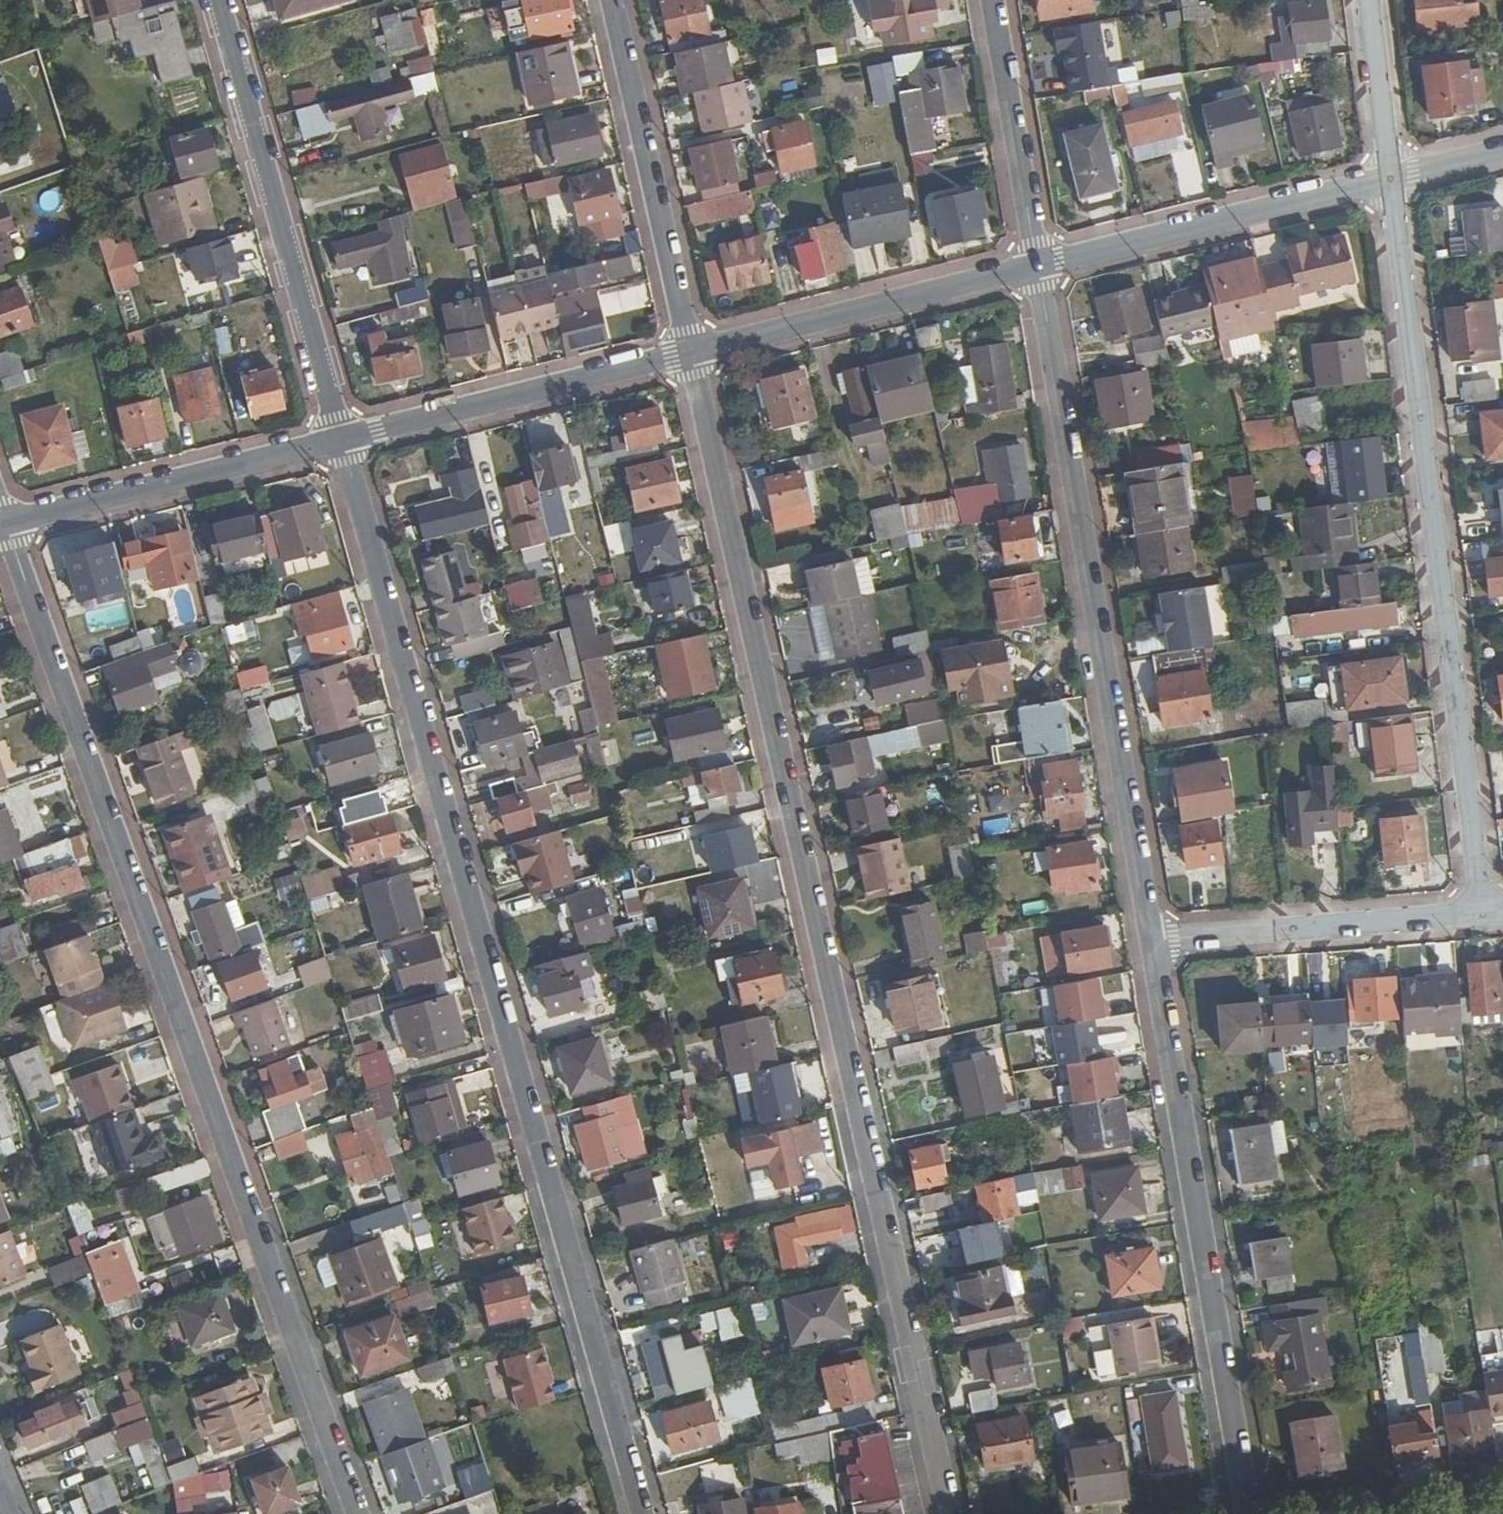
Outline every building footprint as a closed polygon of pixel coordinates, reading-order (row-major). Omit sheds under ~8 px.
[(95,25),(109,21),(141,12),(138,0),(87,0),(95,25)] [(281,19),(347,0),(276,0),(281,19)] [(566,0),(522,0),(531,40),(573,31),(566,0)] [(708,33),(701,0),(658,0),(667,42),(708,33)] [(933,38),(928,13),(936,12),(934,0),(866,0),(872,33),(883,31),(886,46),(933,38)] [(1042,19),(1091,12),(1089,0),(1039,0),(1042,19)] [(1420,31),(1479,24),(1477,0),(1416,0),(1420,31)] [(1291,17),(1292,31),(1294,44),(1278,46),(1279,58),(1309,55),(1308,42),(1329,40),(1325,1),(1289,5),(1291,17)] [(191,78),(170,3),(141,12),(109,21),(115,45),(127,42),(132,62),(149,58),(157,88),(191,78)] [(1186,18),(1214,15),(1213,5),(1185,8),(1186,18)] [(427,46),(421,22),(408,25),(406,14),(384,19),(392,54),(427,46)] [(1281,32),(1292,31),(1291,17),(1280,18),(1281,32)] [(1108,68),(1100,21),(1053,29),(1057,53),(1065,51),(1072,93),(1113,86),(1121,85),(1118,67),(1108,68)] [(1308,42),(1309,55),(1330,53),(1329,40),(1308,42)] [(526,50),(517,52),(530,104),(575,95),(566,57),(563,58),(559,42),(526,50)] [(721,42),(673,53),(682,96),(693,93),(702,133),(750,123),(742,84),(732,86),(721,42)] [(836,49),(814,53),(817,70),(839,67),(836,49)] [(914,54),(892,57),(892,61),(895,77),(917,73),(914,54)] [(414,78),(435,73),(432,59),(410,65),(414,78)] [(895,77),(892,61),(867,65),(874,105),(900,101),(895,77)] [(1275,72),(1274,62),(1258,64),(1261,75),(1275,72)] [(1466,62),(1425,67),(1431,117),(1472,112),(1471,100),(1476,99),(1472,69),(1467,70),(1466,62)] [(895,77),(900,101),(908,144),(930,140),(926,118),(966,111),(957,65),(917,73),(895,77)] [(1208,70),(1194,72),(1183,74),(1188,94),(1191,106),(1214,101),(1208,70)] [(1145,101),(1188,94),(1183,74),(1142,81),(1145,101)] [(316,105),(294,111),(300,127),(354,113),(360,136),(386,129),(380,107),(414,98),(409,80),(316,105)] [(15,114),(4,85),(0,86),(0,120),(15,114)] [(805,90),(809,110),(824,106),(820,87),(805,90)] [(290,96),(294,111),(316,105),(313,90),(290,96)] [(1342,146),(1330,95),(1288,105),(1301,156),(1314,152),(1316,159),(1328,156),(1327,149),(1342,146)] [(1254,98),(1205,111),(1216,162),(1233,158),(1232,151),(1264,142),(1254,98)] [(1133,145),(1183,133),(1175,102),(1125,113),(1133,145)] [(544,168),(599,155),(590,116),(534,129),(544,168)] [(783,171),(816,164),(805,122),(773,129),(783,171)] [(1102,126),(1064,135),(1082,211),(1120,202),(1113,175),(1119,173),(1116,156),(1109,158),(1102,126)] [(181,178),(217,168),(206,130),(171,140),(181,178)] [(10,163),(0,136),(0,166),(10,163)] [(726,142),(691,150),(700,189),(735,182),(726,142)] [(454,197),(439,144),(402,155),(417,207),(454,197)] [(930,153),(933,152),(931,145),(909,150),(910,156),(925,154),(930,153)] [(910,156),(914,176),(922,174),(921,169),(926,162),(925,154),(910,156)] [(618,215),(608,172),(569,181),(579,225),(618,215)] [(756,190),(776,185),(774,173),(753,178),(756,190)] [(562,177),(547,180),(550,194),(565,191),(562,177)] [(212,231),(198,180),(142,196),(157,246),(212,231)] [(700,189),(703,201),(738,194),(735,182),(700,189)] [(901,184),(841,196),(850,240),(871,236),(872,242),(911,235),(901,184)] [(703,201),(683,206),(688,228),(755,212),(750,191),(738,194),(703,201)] [(931,203),(940,243),(981,233),(976,213),(982,211),(978,192),(931,203)] [(459,252),(478,247),(466,198),(446,204),(459,252)] [(2,231),(10,228),(2,206),(0,207),(0,263),(12,259),(2,231)] [(1467,257),(1502,253),(1502,218),(1502,207),(1464,211),(1466,239),(1467,257)] [(395,218),(379,222),(382,233),(332,247),(338,270),(368,261),(374,284),(410,274),(395,218)] [(805,279),(855,267),(847,235),(823,241),(820,229),(811,231),(814,243),(797,247),(805,279)] [(789,249),(797,247),(814,243),(811,231),(786,237),(789,249)] [(871,236),(850,240),(851,246),(872,242),(871,236)] [(235,269),(226,237),(189,248),(198,280),(235,269)] [(107,272),(134,264),(130,248),(113,253),(109,238),(97,242),(97,243),(107,272)] [(714,294),(771,282),(761,239),(721,249),(723,260),(707,263),(714,294)] [(1452,258),(1467,257),(1466,239),(1451,240),(1452,258)] [(1260,272),(1270,315),(1302,307),(1300,297),(1358,283),(1348,241),(1323,247),(1324,251),(1311,254),(1310,251),(1288,256),(1290,265),(1260,272)] [(622,258),(546,276),(549,289),(625,273),(622,258)] [(1221,342),(1274,328),(1270,315),(1260,272),(1257,259),(1203,272),(1207,287),(1217,327),(1221,342)] [(486,279),(500,339),(558,326),(552,302),(549,289),(546,276),(543,265),(486,279)] [(397,311),(429,302),(424,281),(415,284),(416,289),(393,294),(397,311)] [(36,324),(23,286),(0,294),(0,338),(36,324)] [(1164,340),(1217,327),(1207,287),(1186,292),(1187,296),(1174,299),(1155,304),(1163,338),(1164,340)] [(1098,301),(1109,341),(1148,332),(1138,291),(1098,301)] [(558,326),(566,360),(577,357),(574,346),(602,340),(591,293),(552,302),(558,326)] [(452,355),(486,347),(475,299),(444,306),(449,330),(446,330),(452,355)] [(1491,301),(1464,304),(1465,309),(1446,311),(1451,359),(1471,357),(1471,361),(1497,359),(1491,301)] [(380,326),(432,315),(429,302),(397,311),(378,315),(380,326)] [(937,328),(918,333),(922,351),(941,346),(937,328)] [(413,337),(409,338),(384,343),(382,331),(368,334),(377,382),(420,375),(413,337)] [(231,357),(225,332),(215,335),(221,359),(231,357)] [(1138,371),(1171,366),(1164,340),(1163,338),(1133,342),(1138,371)] [(1319,388),(1366,381),(1361,341),(1313,347),(1319,388)] [(966,384),(971,418),(1016,411),(1005,346),(972,351),(974,364),(957,367),(960,385),(966,384)] [(25,370),(18,348),(0,354),(0,373),(2,378),(7,376),(19,372),(25,370)] [(918,352),(863,366),(865,373),(920,360),(918,352)] [(865,373),(877,420),(931,407),(920,360),(865,373)] [(870,467),(888,462),(877,420),(865,373),(863,366),(841,371),(856,427),(848,429),(852,448),(864,445),(870,467)] [(184,423),(221,414),(210,369),(174,377),(184,423)] [(275,370),(240,379),(250,417),(285,408),(275,370)] [(22,380),(19,372),(7,376),(10,385),(22,380)] [(770,428),(813,417),(802,373),(759,384),(770,428)] [(1144,374),(1098,381),(1105,428),(1152,421),(1144,374)] [(1466,404),(1495,400),(1493,380),(1464,383),(1466,404)] [(1317,397),(1292,402),(1300,437),(1323,433),(1317,397)] [(128,447),(166,437),(157,401),(119,410),(128,447)] [(75,461),(62,407),(24,416),(38,470),(75,461)] [(613,454),(586,461),(588,470),(659,453),(656,443),(663,442),(655,409),(619,418),(623,436),(609,440),(613,454)] [(1502,458),(1502,412),(1482,414),(1487,459),(1502,458)] [(1247,422),(1249,449),(1277,446),(1274,419),(1247,422)] [(69,429),(77,458),(87,455),(79,426),(69,429)] [(1386,499),(1378,438),(1343,442),(1350,503),(1352,503),(1386,499)] [(1183,463),(1194,461),(1190,443),(1179,445),(1183,463)] [(1135,472),(1179,464),(1183,463),(1179,445),(1132,453),(1135,472)] [(997,492),(1028,487),(1021,447),(990,452),(997,492)] [(565,448),(528,458),(534,483),(536,493),(574,483),(565,448)] [(800,474),(838,466),(835,451),(770,463),(774,478),(799,473),(800,474)] [(667,462),(626,472),(635,512),(676,502),(667,462)] [(1133,472),(1142,531),(1189,524),(1179,464),(1135,472),(1133,472)] [(451,488),(462,535),(489,528),(476,471),(449,478),(451,488)] [(807,504),(800,474),(799,473),(774,478),(764,480),(771,512),(807,504)] [(440,491),(451,488),(449,478),(437,481),(440,491)] [(1237,516),(1258,513),(1253,478),(1232,481),(1237,516)] [(536,493),(534,483),(518,487),(520,494),(505,498),(514,533),(544,525),(536,493)] [(988,521),(984,497),(957,502),(961,525),(988,521)] [(907,537),(937,532),(960,528),(953,498),(900,509),(907,537)] [(1352,503),(1350,503),(1298,509),(1304,559),(1290,561),(1292,574),(1336,568),(1361,564),(1352,503)] [(312,504),(270,515),(278,547),(281,561),(324,551),(312,504)] [(870,516),(876,544),(907,537),(900,509),(870,516)] [(259,518),(258,515),(207,528),(216,561),(267,549),(259,518)] [(259,518),(267,549),(267,550),(278,547),(270,515),(259,518)] [(1034,559),(1027,519),(997,524),(1004,564),(1034,559)] [(669,524),(630,533),(639,572),(678,564),(669,524)] [(1186,528),(1139,535),(1145,576),(1193,569),(1186,528)] [(907,537),(908,548),(939,542),(937,532),(907,537)] [(197,581),(184,533),(118,549),(123,570),(145,564),(152,592),(197,581)] [(126,594),(113,546),(63,558),(76,606),(126,594)] [(450,646),(455,661),(502,648),(499,634),(487,637),(488,638),(486,639),(475,597),(465,600),(453,553),(423,561),(447,646),(450,646)] [(808,587),(813,609),(825,606),(858,599),(854,581),(849,558),(804,568),(808,587)] [(1502,595),(1502,558),(1485,560),(1490,596),(1502,595)] [(1380,604),(1374,562),(1361,564),(1336,568),(1342,610),(1380,604)] [(1267,578),(1264,563),(1222,568),(1225,585),(1267,578)] [(681,571),(647,579),(655,615),(689,608),(681,571)] [(1000,632),(1042,625),(1033,573),(990,581),(1000,632)] [(523,579),(503,585),(510,613),(531,607),(523,579)] [(803,589),(807,610),(813,609),(808,587),(803,589)] [(1169,653),(1200,648),(1214,646),(1215,646),(1205,588),(1159,595),(1166,634),(1169,653)] [(341,603),(337,591),(307,600),(311,612),(341,603)] [(561,600),(569,630),(576,658),(577,662),(612,654),(608,635),(592,638),(582,595),(561,600)] [(210,628),(218,626),(226,624),(219,596),(202,600),(210,628)] [(858,599),(825,606),(837,658),(880,648),(868,596),(858,599)] [(311,612),(307,600),(286,606),(295,638),(305,636),(311,659),(353,647),(341,603),(311,612)] [(1275,636),(1276,640),(1364,628),(1364,634),(1372,633),(1371,627),(1399,623),(1396,602),(1380,604),(1342,610),(1273,619),(1275,636)] [(1159,636),(1166,634),(1162,613),(1154,614),(1159,636)] [(893,646),(921,643),(920,634),(892,637),(893,646)] [(105,649),(110,663),(142,652),(138,638),(105,649)] [(110,663),(103,665),(120,712),(155,700),(148,680),(174,671),(174,672),(175,673),(175,674),(176,674),(177,675),(177,676),(178,676),(179,677),(180,678),(181,678),(182,678),(183,678),(183,679),(184,679),(185,679),(186,679),(187,679),(188,678),(189,678),(190,678),(191,678),(191,677),(192,677),(193,676),(194,675),(195,675),(195,674),(196,673),(196,672),(197,671),(197,670),(198,669),(198,668),(198,667),(198,666),(198,665),(198,664),(197,663),(197,662),(197,661),(196,661),(196,660),(196,659),(195,659),(195,658),(194,657),(193,657),(192,656),(191,655),(189,654),(188,654),(185,654),(184,654),(183,654),(178,640),(167,644),(142,652),(110,663)] [(711,693),(700,641),(659,650),(670,702),(711,693)] [(1009,696),(999,644),(942,653),(948,690),(957,688),(960,705),(1009,696)] [(508,660),(519,701),(567,687),(557,648),(508,660)] [(1169,653),(1153,655),(1164,727),(1211,719),(1200,648),(1169,653)] [(930,653),(916,656),(918,663),(931,660),(930,653)] [(1333,724),(1347,722),(1350,722),(1349,710),(1407,702),(1402,657),(1344,665),(1344,666),(1327,668),(1330,702),(1332,716),(1333,724)] [(573,686),(583,683),(578,667),(577,662),(576,658),(566,660),(573,686)] [(931,660),(918,663),(921,679),(934,676),(931,660)] [(921,679),(918,663),(896,668),(903,700),(925,695),(924,692),(921,679)] [(301,676),(318,736),(359,725),(342,664),(301,676)] [(595,729),(612,725),(596,664),(578,667),(583,683),(590,713),(595,729)] [(903,700),(896,668),(868,674),(876,706),(903,700)] [(255,688),(264,685),(260,670),(235,677),(239,691),(240,692),(255,688)] [(924,692),(937,690),(934,676),(921,679),(924,692)] [(226,716),(245,709),(240,692),(239,691),(220,698),(226,716)] [(464,700),(468,715),(497,707),(493,692),(464,700)] [(994,748),(997,765),(1037,758),(1066,753),(1058,702),(1016,709),(1020,743),(994,748)] [(1287,720),(1332,716),(1330,702),(1286,707),(1287,720)] [(906,712),(910,729),(917,728),(943,722),(940,704),(906,712)] [(246,713),(259,753),(273,749),(262,708),(246,713)] [(597,736),(595,729),(590,713),(579,716),(585,739),(597,736)] [(700,774),(702,773),(731,767),(728,751),(724,751),(716,714),(667,725),(676,764),(697,759),(700,774)] [(1417,773),(1411,714),(1372,719),(1378,777),(1417,773)] [(488,766),(523,756),(527,755),(516,715),(477,726),(488,766)] [(921,749),(947,743),(943,722),(917,728),(921,749)] [(1333,724),(1334,742),(1349,740),(1347,722),(1333,724)] [(171,736),(140,746),(146,763),(177,753),(171,736)] [(331,786),(378,772),(368,736),(321,749),(331,786)] [(593,772),(605,769),(597,736),(585,739),(593,772)] [(866,739),(848,743),(848,745),(856,780),(875,776),(866,739)] [(490,785),(494,800),(516,794),(544,786),(543,782),(580,772),(572,743),(527,755),(523,756),(529,779),(511,784),(510,780),(490,785)] [(856,780),(848,745),(828,749),(837,789),(857,784),(856,780)] [(177,753),(146,763),(143,764),(158,806),(193,795),(179,752),(177,753)] [(1067,763),(1066,753),(1037,758),(1041,784),(1078,777),(1075,762),(1067,763)] [(1182,809),(1185,822),(1235,813),(1226,763),(1176,773),(1177,778),(1182,809)] [(488,766),(466,772),(469,784),(491,778),(488,766)] [(689,827),(721,820),(718,809),(728,806),(725,794),(739,791),(734,766),(731,767),(702,773),(704,782),(710,809),(687,815),(689,827)] [(544,786),(516,794),(516,796),(519,805),(540,800),(539,796),(568,788),(569,790),(587,785),(608,780),(605,769),(593,772),(544,786)] [(1340,832),(1339,809),(1336,771),(1316,773),(1317,794),(1285,797),(1288,848),(1314,846),(1313,834),(1340,832)] [(954,774),(956,785),(971,782),(970,772),(954,774)] [(683,787),(704,782),(702,773),(700,774),(681,778),(683,787)] [(1083,808),(1078,777),(1041,784),(1047,815),(1083,808)] [(267,778),(228,791),(234,807),(246,803),(252,819),(277,811),(267,778)] [(1177,809),(1182,809),(1177,778),(1171,779),(1177,809)] [(591,801),(587,785),(569,790),(573,806),(591,801)] [(879,789),(846,797),(855,837),(888,829),(879,789)] [(519,805),(516,796),(491,803),(499,835),(525,828),(519,805)] [(23,855),(5,808),(0,810),(0,863),(23,855)] [(400,854),(389,814),(345,826),(356,866),(400,854)] [(228,878),(207,816),(163,831),(184,894),(228,878)] [(281,822),(287,842),(307,836),(302,816),(281,822)] [(1385,866),(1428,862),(1424,818),(1381,822),(1385,866)] [(1187,867),(1222,861),(1216,823),(1181,829),(1187,867)] [(678,833),(683,851),(708,844),(703,826),(678,833)] [(721,872),(757,864),(749,829),(721,835),(724,850),(717,851),(721,872)] [(527,874),(532,895),(547,891),(575,883),(560,832),(513,845),(519,864),(524,863),(527,874)] [(76,862),(68,839),(43,848),(51,871),(76,862)] [(857,847),(868,900),(907,892),(896,839),(857,847)] [(974,878),(968,851),(967,842),(946,847),(950,864),(931,869),(935,886),(974,878)] [(1095,886),(1088,845),(1047,852),(1054,893),(1095,886)] [(43,848),(23,855),(0,863),(0,888),(2,895),(12,892),(17,907),(59,892),(62,898),(86,890),(76,862),(51,871),(43,848)] [(279,897),(296,893),(291,873),(275,877),(279,897)] [(336,875),(301,884),(307,903),(342,893),(336,875)] [(379,941),(424,929),(408,875),(364,887),(379,941)] [(707,939),(749,929),(738,881),(696,891),(707,939)] [(194,914),(221,904),(215,887),(187,897),(194,914)] [(599,943),(597,936),(612,932),(600,891),(569,901),(583,948),(599,943)] [(628,919),(644,916),(640,903),(625,907),(628,919)] [(223,935),(233,932),(223,904),(221,904),(194,914),(210,959),(229,952),(223,935)] [(901,910),(914,968),(943,962),(930,904),(901,910)] [(58,925),(64,943),(76,939),(87,935),(98,931),(92,914),(58,925)] [(16,933),(13,924),(0,928),(0,938),(16,933)] [(1062,947),(1066,974),(1108,967),(1101,928),(1060,935),(1062,947)] [(967,956),(988,952),(988,949),(985,937),(984,931),(963,935),(967,956)] [(238,949),(233,932),(223,935),(229,952),(238,949)] [(25,957),(16,933),(0,938),(0,966),(25,957)] [(387,948),(400,993),(448,980),(435,934),(387,948)] [(1005,946),(1004,934),(985,937),(988,949),(1005,946)] [(64,943),(44,950),(62,999),(83,991),(104,984),(98,968),(97,969),(93,957),(94,957),(87,935),(76,939),(64,943)] [(247,940),(251,950),(265,945),(262,935),(247,940)] [(1050,977),(1066,974),(1062,947),(1045,950),(1050,977)] [(219,966),(231,1001),(266,988),(253,954),(219,966)] [(584,954),(535,967),(549,1016),(582,1006),(575,981),(590,976),(584,954)] [(714,982),(724,981),(729,1006),(780,995),(771,956),(733,965),(731,957),(710,961),(714,982)] [(301,982),(328,979),(326,958),(299,961),(301,982)] [(1002,963),(1006,984),(1019,981),(1015,961),(1002,963)] [(1466,967),(1470,1021),(1502,1019),(1502,964),(1466,967)] [(898,1034),(946,1024),(935,972),(887,983),(898,1034)] [(1355,1025),(1404,1021),(1400,982),(1400,978),(1352,982),(1353,990),(1355,1025)] [(1435,1043),(1461,1041),(1456,978),(1400,982),(1404,1021),(1405,1039),(1434,1037),(1435,1043)] [(62,999),(58,1001),(62,1010),(75,1046),(128,1028),(130,1027),(118,990),(114,980),(104,984),(83,991),(62,999)] [(1347,1026),(1355,1025),(1353,990),(1344,991),(1347,1026)] [(346,1024),(383,1014),(378,996),(340,1007),(346,1024)] [(409,1056),(465,1041),(453,996),(396,1012),(409,1056)] [(1110,1048),(1101,997),(1057,1004),(1065,1055),(1110,1048)] [(1263,1049),(1291,1046),(1313,1044),(1309,999),(1259,1004),(1263,1049)] [(243,1028),(254,1059),(289,1047),(273,1000),(232,1015),(238,1030),(243,1028)] [(1221,1056),(1263,1052),(1263,1049),(1259,1004),(1215,1009),(1221,1056)] [(776,1065),(766,1017),(721,1027),(732,1074),(745,1071),(776,1065)] [(1470,1021),(1471,1030),(1502,1028),(1502,1019),(1470,1021)] [(952,1055),(949,1037),(894,1049),(897,1067),(952,1055)] [(599,1039),(561,1050),(574,1093),(611,1083),(599,1039)] [(1291,1053),(1313,1051),(1313,1044),(1291,1046),(1291,1053)] [(10,1059),(42,1143),(71,1133),(49,1076),(38,1046),(10,1058),(10,1059)] [(254,1059),(257,1067),(292,1055),(289,1047),(254,1059)] [(367,1091),(388,1086),(396,1083),(385,1048),(356,1056),(367,1091)] [(972,1114),(1003,1107),(991,1059),(962,1065),(972,1114)] [(262,1113),(272,1142),(303,1132),(305,1131),(295,1102),(313,1095),(305,1074),(293,1079),(286,1061),(270,1067),(276,1084),(265,1088),(272,1109),(262,1113)] [(783,1119),(799,1116),(788,1063),(776,1065),(745,1071),(757,1125),(783,1119)] [(966,1115),(972,1114),(962,1065),(955,1066),(966,1115)] [(258,1071),(265,1088),(276,1084),(270,1067),(258,1071)] [(441,1100),(458,1095),(454,1081),(437,1086),(441,1100)] [(389,1157),(400,1154),(389,1115),(396,1114),(388,1086),(367,1091),(373,1108),(389,1157)] [(464,1114),(458,1095),(441,1100),(437,1086),(409,1094),(422,1139),(462,1128),(459,1115),(464,1114)] [(1005,1119),(1020,1115),(1018,1104),(1003,1107),(1005,1119)] [(1116,1105),(1070,1113),(1078,1158),(1124,1150),(1116,1105)] [(352,1186),(394,1172),(389,1157),(373,1108),(352,1115),(357,1131),(337,1137),(352,1186)] [(143,1142),(132,1111),(91,1126),(109,1177),(163,1157),(156,1137),(143,1142)] [(627,1158),(630,1158),(639,1155),(627,1113),(615,1116),(627,1158)] [(1266,1113),(1244,1116),(1246,1127),(1227,1130),(1231,1151),(1229,1151),(1235,1188),(1275,1181),(1264,1124),(1256,1126),(1256,1118),(1266,1117),(1266,1113)] [(467,1126),(464,1114),(459,1115),(462,1128),(467,1126)] [(595,1185),(623,1177),(619,1161),(627,1158),(615,1116),(578,1127),(595,1185)] [(1026,1148),(1022,1121),(961,1134),(964,1154),(1003,1145),(1004,1152),(1026,1148)] [(303,1132),(272,1142),(279,1160),(309,1149),(303,1132)] [(793,1135),(746,1146),(751,1168),(774,1163),(779,1189),(805,1183),(793,1135)] [(501,1183),(490,1142),(449,1153),(461,1195),(501,1183)] [(938,1152),(907,1159),(916,1196),(946,1190),(938,1152)] [(154,1195),(209,1174),(203,1158),(149,1178),(154,1195)] [(623,1177),(635,1173),(630,1158),(627,1158),(619,1161),(623,1177)] [(656,1181),(653,1169),(636,1174),(639,1185),(621,1190),(630,1225),(666,1215),(656,1182),(656,1181)] [(1065,1177),(1065,1173),(1032,1178),(1028,1179),(975,1191),(983,1230),(1018,1222),(1013,1199),(1035,1194),(1036,1203),(1083,1194),(1080,1174),(1065,1177)] [(1138,1174),(1091,1182),(1099,1228),(1144,1220),(1138,1174)] [(467,1209),(480,1254),(519,1243),(518,1240),(521,1235),(518,1227),(513,1224),(511,1216),(505,1197),(467,1209)] [(948,1197),(918,1204),(921,1219),(951,1212),(948,1197)] [(175,1242),(208,1230),(197,1200),(163,1212),(175,1242)] [(410,1223),(424,1219),(419,1200),(403,1203),(404,1204),(407,1215),(410,1223)] [(91,1230),(80,1203),(67,1208),(78,1235),(91,1230)] [(407,1215),(404,1204),(356,1221),(363,1244),(338,1254),(354,1301),(398,1286),(391,1264),(402,1260),(397,1243),(385,1247),(382,1235),(389,1233),(386,1223),(407,1215)] [(801,1223),(781,1229),(790,1268),(811,1263),(808,1247),(847,1239),(841,1211),(801,1221),(801,1223)] [(159,1248),(175,1242),(163,1212),(147,1218),(159,1248)] [(430,1220),(414,1225),(423,1252),(437,1247),(430,1220)] [(725,1248),(740,1244),(736,1227),(721,1231),(725,1248)] [(0,1235),(0,1284),(24,1275),(7,1232),(0,1235)] [(1284,1239),(1246,1246),(1253,1284),(1291,1277),(1284,1239)] [(677,1240),(635,1252),(646,1294),(650,1293),(655,1309),(690,1298),(686,1284),(689,1283),(677,1240)] [(55,1287),(92,1272),(85,1253),(47,1268),(55,1287)] [(1152,1255),(1108,1262),(1114,1301),(1158,1294),(1152,1255)] [(522,1266),(504,1271),(483,1277),(497,1326),(536,1314),(522,1266)] [(114,1267),(96,1274),(111,1313),(129,1307),(114,1267)] [(977,1277),(951,1282),(955,1300),(961,1331),(1014,1320),(1004,1271),(977,1277)] [(398,1297),(406,1315),(435,1303),(428,1285),(398,1297)] [(845,1291),(790,1305),(800,1348),(854,1335),(845,1291)] [(225,1297),(182,1312),(195,1350),(238,1334),(225,1297)] [(952,1333),(961,1331),(955,1300),(945,1302),(952,1333)] [(1325,1301),(1284,1307),(1287,1324),(1264,1327),(1268,1354),(1279,1352),(1287,1393),(1328,1386),(1317,1319),(1328,1318),(1325,1301)] [(716,1345),(743,1339),(735,1303),(708,1309),(716,1345)] [(1060,1320),(1063,1335),(1083,1331),(1079,1315),(1060,1320)] [(398,1319),(351,1336),(366,1377),(413,1360),(398,1319)] [(1152,1322),(1147,1323),(1156,1372),(1161,1371),(1152,1322)] [(1147,1323),(1108,1330),(1117,1379),(1156,1372),(1147,1323)] [(64,1327),(25,1343),(36,1371),(29,1373),(38,1396),(84,1377),(64,1327)] [(676,1385),(679,1395),(717,1385),(706,1348),(688,1353),(683,1335),(646,1344),(658,1389),(676,1385)] [(1020,1347),(971,1357),(976,1381),(996,1377),(1000,1391),(1028,1385),(1020,1347)] [(525,1412),(560,1401),(555,1385),(552,1375),(555,1374),(548,1351),(510,1363),(525,1412)] [(462,1374),(456,1357),(427,1368),(433,1384),(462,1374)] [(850,1429),(835,1433),(804,1439),(808,1466),(839,1461),(837,1447),(848,1444),(859,1508),(895,1502),(902,1493),(902,1491),(890,1421),(880,1423),(876,1406),(876,1403),(868,1366),(828,1374),(836,1412),(846,1411),(850,1429)] [(160,1489),(176,1483),(178,1483),(206,1473),(199,1456),(170,1466),(152,1418),(147,1404),(135,1373),(129,1375),(135,1390),(130,1391),(135,1407),(119,1413),(125,1429),(88,1443),(94,1460),(131,1446),(139,1466),(150,1462),(160,1489)] [(1493,1451),(1488,1423),(1502,1421),(1502,1377),(1481,1380),(1488,1421),(1473,1423),(1472,1417),(1444,1422),(1450,1458),(1493,1451)] [(274,1437),(255,1382),(216,1395),(228,1433),(224,1436),(228,1452),(274,1437)] [(1394,1469),(1439,1461),(1426,1386),(1415,1388),(1417,1402),(1415,1403),(1419,1427),(1388,1433),(1394,1469)] [(371,1405),(390,1458),(390,1457),(407,1506),(450,1490),(433,1442),(428,1444),(409,1392),(371,1405)] [(970,1400),(974,1421),(1001,1415),(999,1405),(996,1394),(970,1400)] [(221,1454),(228,1452),(224,1436),(228,1433),(216,1395),(208,1397),(221,1454)] [(1174,1395),(1142,1400),(1150,1448),(1182,1442),(1174,1395)] [(1011,1403),(999,1405),(1001,1415),(1012,1413),(1011,1403)] [(71,1432),(61,1406),(38,1414),(40,1420),(23,1426),(31,1448),(71,1432)] [(700,1408),(669,1416),(678,1451),(709,1443),(700,1408)] [(981,1434),(990,1476),(1035,1466),(1026,1424),(981,1434)] [(1342,1473),(1334,1424),(1292,1431),(1300,1481),(1342,1473)] [(1119,1449),(1064,1458),(1072,1508),(1127,1500),(1119,1449)] [(254,1482),(266,1513),(279,1513),(303,1505),(290,1469),(254,1482)] [(96,1513),(100,1513),(125,1504),(113,1474),(85,1485),(96,1513)] [(472,1502),(499,1493),(493,1475),(467,1484),(472,1502)] [(536,1512),(536,1513),(594,1513),(589,1495),(536,1512)] [(707,1507),(709,1513),(753,1513),(750,1499),(707,1507)] [(859,1508),(860,1513),(897,1513),(895,1502),(859,1508)] [(762,1513),(804,1513),(803,1504),(762,1510),(762,1513)]
